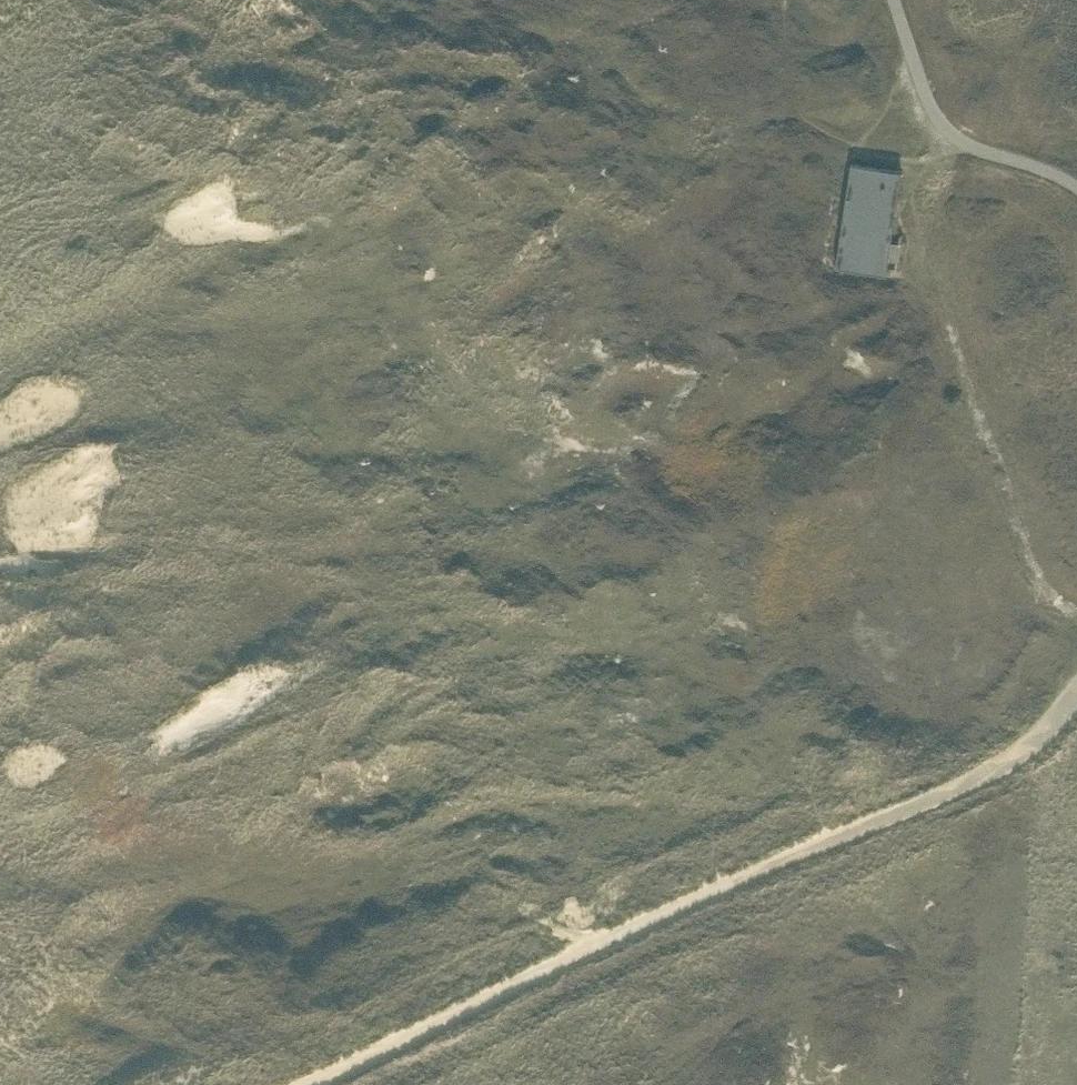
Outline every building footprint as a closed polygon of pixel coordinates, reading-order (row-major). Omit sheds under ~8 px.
[(890,241),(902,170),(853,162),(836,263),(886,271),(888,258),(901,260),(904,244),(890,241)]
